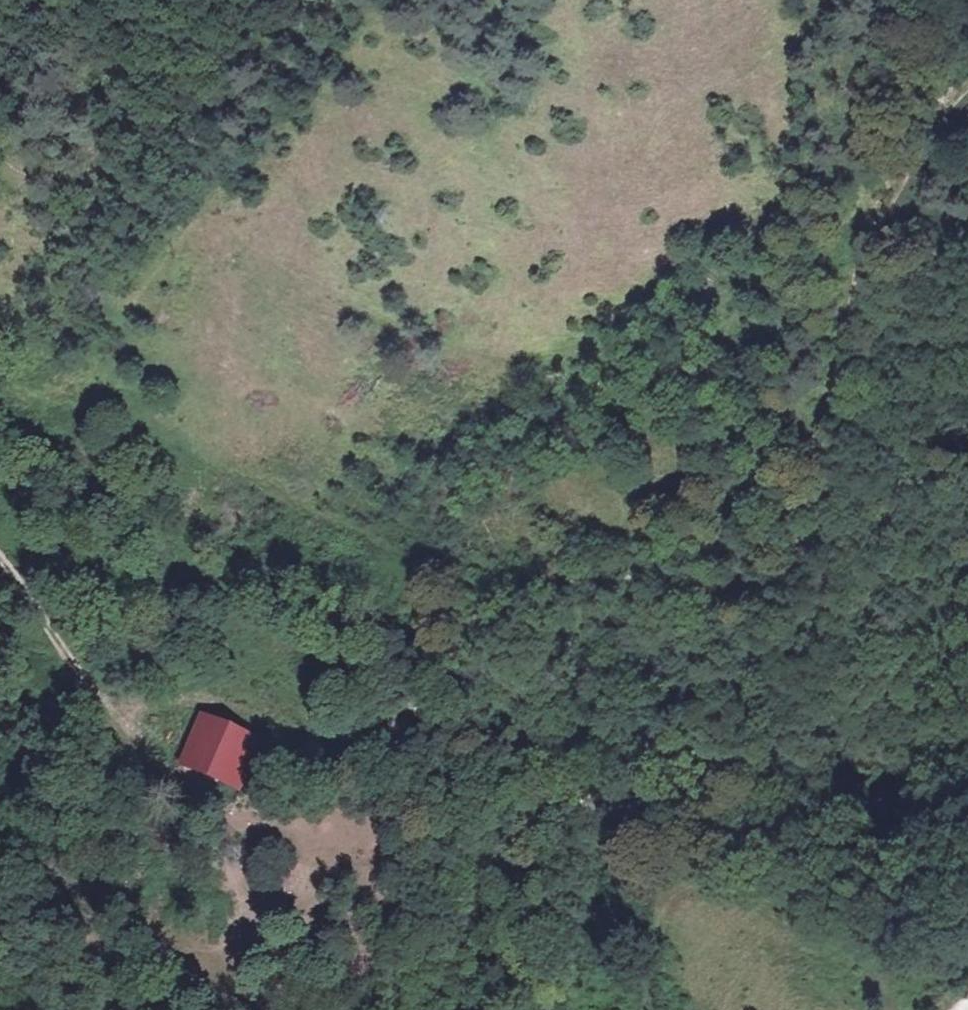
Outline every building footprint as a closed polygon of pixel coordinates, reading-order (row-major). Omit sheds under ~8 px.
[(257,738),(197,717),(178,770),(238,791),(257,738)]
